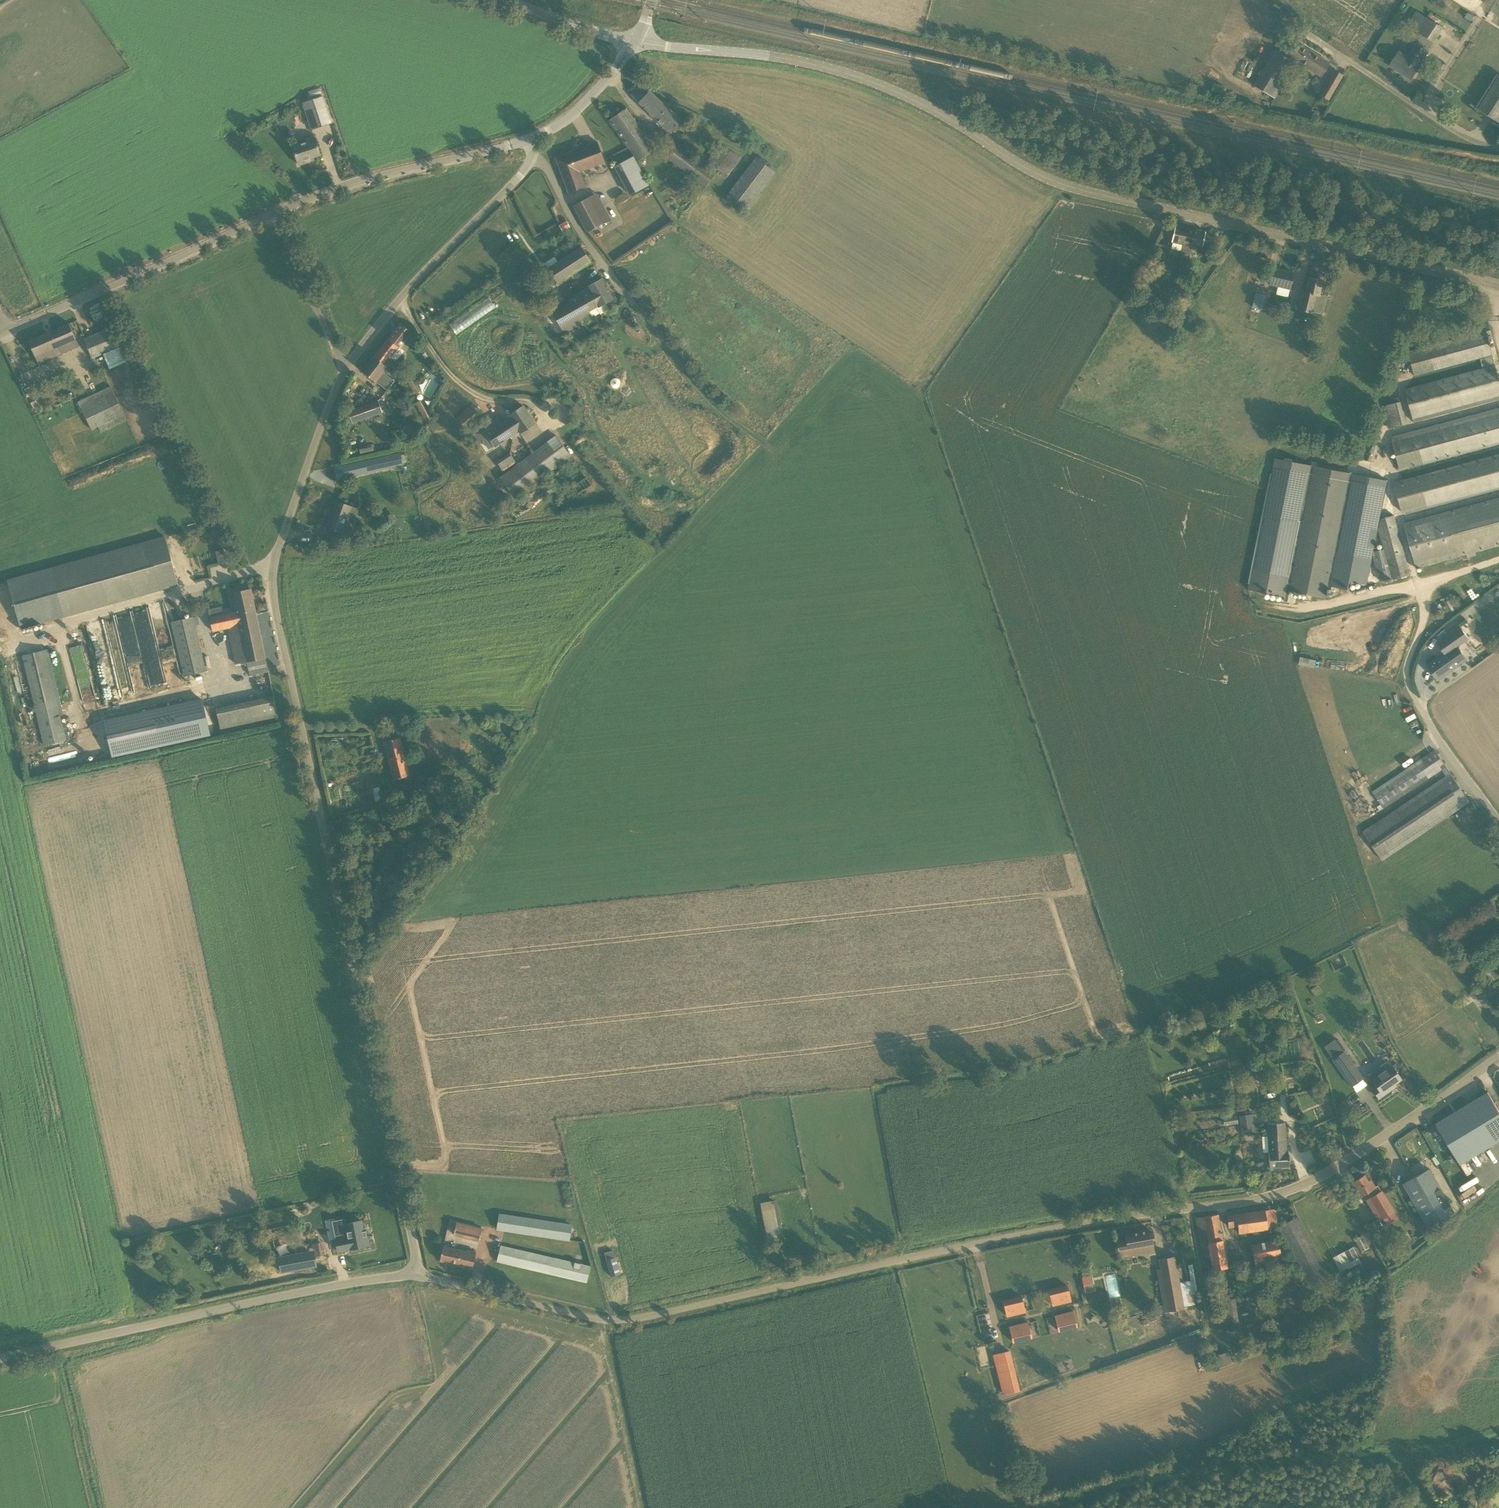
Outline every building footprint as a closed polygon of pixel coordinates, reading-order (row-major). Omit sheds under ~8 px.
[(1434,42),(1444,28),(1417,11),(1408,25),(1434,42)] [(1329,62),(1292,40),(1284,54),(1275,49),(1253,85),(1271,95),(1292,60),(1299,64),(1300,63),(1321,76),(1329,62)] [(1408,57),(1399,52),(1390,66),(1412,79),(1420,66),(1419,65),(1423,59),(1427,53),(1416,45),(1408,57)] [(653,78),(658,72),(653,68),(648,74),(653,78)] [(1328,100),(1338,84),(1343,75),(1334,70),(1320,95),(1328,100)] [(1498,122),(1498,77),(1479,109),(1498,122)] [(670,133),(682,121),(650,90),(642,83),(630,95),(670,133)] [(311,129),(332,122),(323,95),(302,102),(311,129)] [(638,160),(652,152),(642,138),(646,136),(627,108),(609,120),(638,160)] [(299,164),(309,161),(308,159),(320,154),(315,136),(306,139),(307,142),(293,147),(299,164)] [(569,192),(585,186),(580,171),(604,162),(598,142),(556,157),(569,192)] [(705,187),(716,172),(675,142),(665,156),(705,187)] [(727,177),(741,158),(721,143),(706,162),(727,177)] [(625,187),(645,177),(633,156),(614,166),(625,187)] [(746,211),(775,172),(755,157),(726,196),(746,211)] [(588,231),(610,219),(596,194),(574,205),(588,231)] [(1203,248),(1205,232),(1175,225),(1171,241),(1173,241),(1171,249),(1182,251),(1182,255),(1190,257),(1192,246),(1203,248)] [(558,284),(591,262),(581,246),(547,268),(558,284)] [(1289,289),(1291,283),(1293,273),(1273,268),(1269,284),(1289,289)] [(614,298),(602,277),(586,286),(589,290),(552,311),(565,334),(593,318),(592,317),(599,313),(597,308),(614,298)] [(1324,296),(1319,295),(1323,280),(1309,277),(1306,291),(1302,290),(1297,308),(1311,311),(1320,314),(1324,296)] [(1255,293),(1252,307),(1264,310),(1267,296),(1255,293)] [(46,360),(43,352),(57,346),(76,338),(69,323),(29,341),(38,364),(46,360)] [(398,353),(412,333),(400,323),(388,338),(380,350),(385,354),(384,355),(390,360),(397,351),(398,353)] [(131,342),(128,344),(120,325),(85,339),(93,358),(115,349),(120,362),(125,360),(126,364),(137,359),(135,355),(136,354),(131,342)] [(1486,331),(1408,352),(1414,376),(1451,367),(1480,358),(1483,368),(1405,389),(1414,422),(1498,400),(1498,378),(1486,331)] [(390,360),(384,355),(385,354),(380,350),(374,357),(373,357),(362,371),(377,382),(386,371),(388,368),(385,366),(387,364),(390,360)] [(418,385),(409,369),(403,373),(413,392),(415,391),(415,392),(420,390),(419,389),(420,388),(418,385)] [(92,429),(98,427),(101,432),(127,420),(111,386),(79,401),(92,429)] [(1407,424),(1400,401),(1399,397),(1391,399),(1392,404),(1386,405),(1389,416),(1385,417),(1389,429),(1407,424)] [(423,399),(420,400),(415,403),(421,413),(420,414),(422,417),(424,416),(426,421),(433,418),(423,399)] [(378,400),(362,406),(366,418),(383,412),(378,400)] [(472,405),(471,405),(463,412),(457,417),(463,423),(477,412),(472,405)] [(536,423),(524,406),(509,416),(510,418),(504,422),(500,416),(474,433),(487,453),(520,431),(522,432),(536,423)] [(1395,441),(1392,441),(1400,470),(1498,443),(1498,408),(1393,436),(1395,441)] [(515,498),(571,456),(555,435),(500,477),(515,498)] [(516,462),(511,455),(510,453),(496,462),(502,471),(516,462)] [(393,454),(352,463),(342,466),(345,477),(355,475),(396,466),(393,454)] [(1402,512),(1406,515),(1498,489),(1498,455),(1394,484),(1402,512)] [(1274,458),(1248,587),(1286,595),(1285,602),(1289,603),(1292,591),(1326,598),(1329,586),(1342,521),(1349,485),(1353,486),(1354,478),(1350,477),(1351,473),(1314,466),(1274,458)] [(514,521),(582,471),(575,462),(506,512),(514,521)] [(1380,581),(1410,573),(1384,474),(1365,479),(1383,546),(1375,547),(1377,556),(1373,557),(1380,581)] [(1404,524),(1416,568),(1446,559),(1447,563),(1462,559),(1461,555),(1498,545),(1498,498),(1404,524)] [(343,533),(348,518),(352,506),(336,501),(327,528),(343,533)] [(1378,529),(1342,521),(1329,586),(1350,591),(1352,582),(1367,585),(1378,529)] [(165,537),(155,539),(7,580),(20,628),(178,584),(165,537)] [(224,549),(216,551),(219,564),(226,563),(224,549)] [(268,671),(251,588),(232,592),(236,611),(210,617),(213,631),(228,627),(235,664),(247,662),(250,675),(268,671)] [(184,676),(206,671),(193,616),(171,622),(184,676)] [(1438,680),(1468,659),(1459,646),(1469,639),(1462,628),(1439,644),(1445,654),(1428,666),(1438,680)] [(72,654),(82,651),(81,644),(70,646),(72,654)] [(60,717),(63,716),(46,651),(21,657),(45,749),(70,743),(68,737),(65,737),(64,731),(67,730),(65,724),(62,725),(60,717)] [(1298,664),(1314,668),(1316,659),(1300,656),(1298,664)] [(274,696),(264,698),(216,708),(220,728),(278,716),(274,696)] [(202,699),(104,721),(112,758),(210,736),(202,699)] [(383,735),(394,779),(410,776),(401,737),(400,737),(398,731),(383,735)] [(1470,801),(1435,750),(1372,792),(1383,809),(1442,769),(1447,775),(1373,825),(1373,824),(1363,831),(1382,859),(1470,801)] [(1348,795),(1362,789),(1360,784),(1346,790),(1348,795)] [(1482,975),(1489,985),(1498,978),(1498,970),(1496,965),(1482,975)] [(1352,1086),(1363,1078),(1344,1051),(1333,1059),(1352,1086)] [(1401,1079),(1391,1065),(1388,1060),(1368,1074),(1377,1086),(1373,1089),(1379,1098),(1390,1090),(1388,1088),(1401,1079)] [(1498,1142),(1498,1110),(1488,1092),(1436,1123),(1461,1165),(1498,1142)] [(1239,1116),(1242,1134),(1255,1132),(1252,1114),(1239,1116)] [(1237,1115),(1223,1117),(1223,1119),(1224,1123),(1224,1125),(1238,1123),(1237,1115)] [(1286,1152),(1285,1122),(1267,1123),(1269,1167),(1289,1167),(1289,1151),(1286,1152)] [(1427,1227),(1453,1212),(1428,1169),(1402,1183),(1427,1227)] [(1368,1182),(1364,1175),(1353,1182),(1362,1195),(1367,1192),(1383,1219),(1387,1225),(1397,1219),(1386,1200),(1381,1191),(1378,1185),(1375,1187),(1371,1180),(1368,1182)] [(767,1239),(777,1237),(783,1236),(776,1199),(760,1203),(767,1239)] [(1239,1231),(1277,1225),(1275,1209),(1265,1210),(1247,1212),(1226,1215),(1228,1226),(1238,1224),(1239,1231)] [(570,1240),(572,1224),(499,1213),(497,1229),(570,1240)] [(1226,1267),(1218,1214),(1196,1218),(1204,1257),(1209,1257),(1211,1269),(1226,1267)] [(364,1237),(361,1220),(346,1222),(348,1236),(336,1238),(338,1251),(351,1249),(369,1245),(368,1237),(364,1237)] [(478,1245),(481,1230),(466,1227),(462,1241),(478,1245)] [(1142,1247),(1143,1254),(1154,1252),(1150,1230),(1125,1234),(1126,1242),(1117,1243),(1120,1258),(1129,1257),(1127,1249),(1142,1247)] [(1405,1243),(1412,1239),(1407,1231),(1400,1236),(1405,1243)] [(252,1258),(287,1249),(283,1232),(247,1241),(252,1258)] [(1256,1273),(1283,1268),(1281,1257),(1278,1240),(1251,1244),(1256,1273)] [(587,1282),(589,1272),(590,1266),(501,1245),(497,1261),(587,1282)] [(467,1252),(443,1246),(440,1260),(473,1268),(476,1252),(468,1250),(467,1252)] [(1332,1256),(1340,1272),(1360,1262),(1352,1246),(1332,1256)] [(615,1275),(620,1273),(616,1257),(615,1257),(613,1249),(604,1252),(606,1259),(606,1260),(610,1276),(615,1275)] [(303,1253),(278,1257),(281,1272),(305,1268),(305,1267),(303,1253)] [(1168,1312),(1184,1309),(1177,1266),(1161,1268),(1168,1312)] [(1082,1277),(1085,1292),(1094,1290),(1091,1275),(1082,1277)] [(1106,1287),(1109,1299),(1121,1297),(1118,1284),(1106,1287)] [(1068,1286),(1049,1289),(1052,1303),(1070,1300),(1068,1286)] [(1023,1294),(1004,1298),(1006,1312),(1025,1308),(1023,1294)] [(1223,1328),(1239,1326),(1235,1298),(1219,1300),(1223,1328)] [(1054,1313),(1056,1327),(1075,1323),(1072,1309),(1054,1313)] [(1011,1335),(1030,1332),(1027,1318),(1008,1321),(1011,1335)] [(1019,1390),(1012,1361),(1009,1351),(995,1354),(997,1364),(1005,1394),(1019,1390)] [(1232,1361),(1228,1351),(1213,1356),(1217,1366),(1232,1361)]
